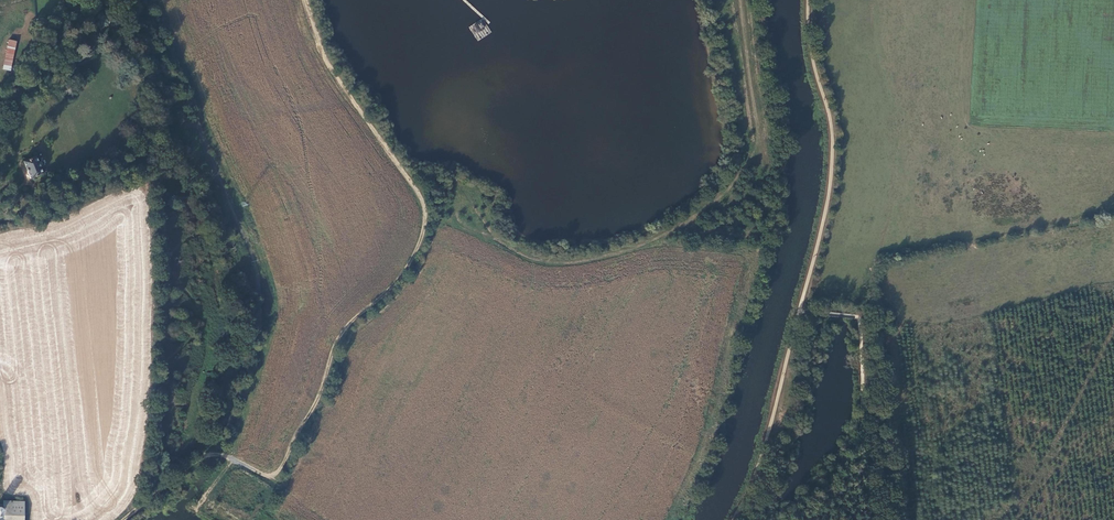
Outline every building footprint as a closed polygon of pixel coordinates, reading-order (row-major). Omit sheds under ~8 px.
[(17,41),(9,40),(2,68),(10,70),(17,41)] [(35,159),(23,163),(30,181),(42,177),(35,159)] [(50,194),(40,197),(44,210),(54,206),(50,194)] [(24,504),(4,504),(3,519),(24,519),(24,504)]
